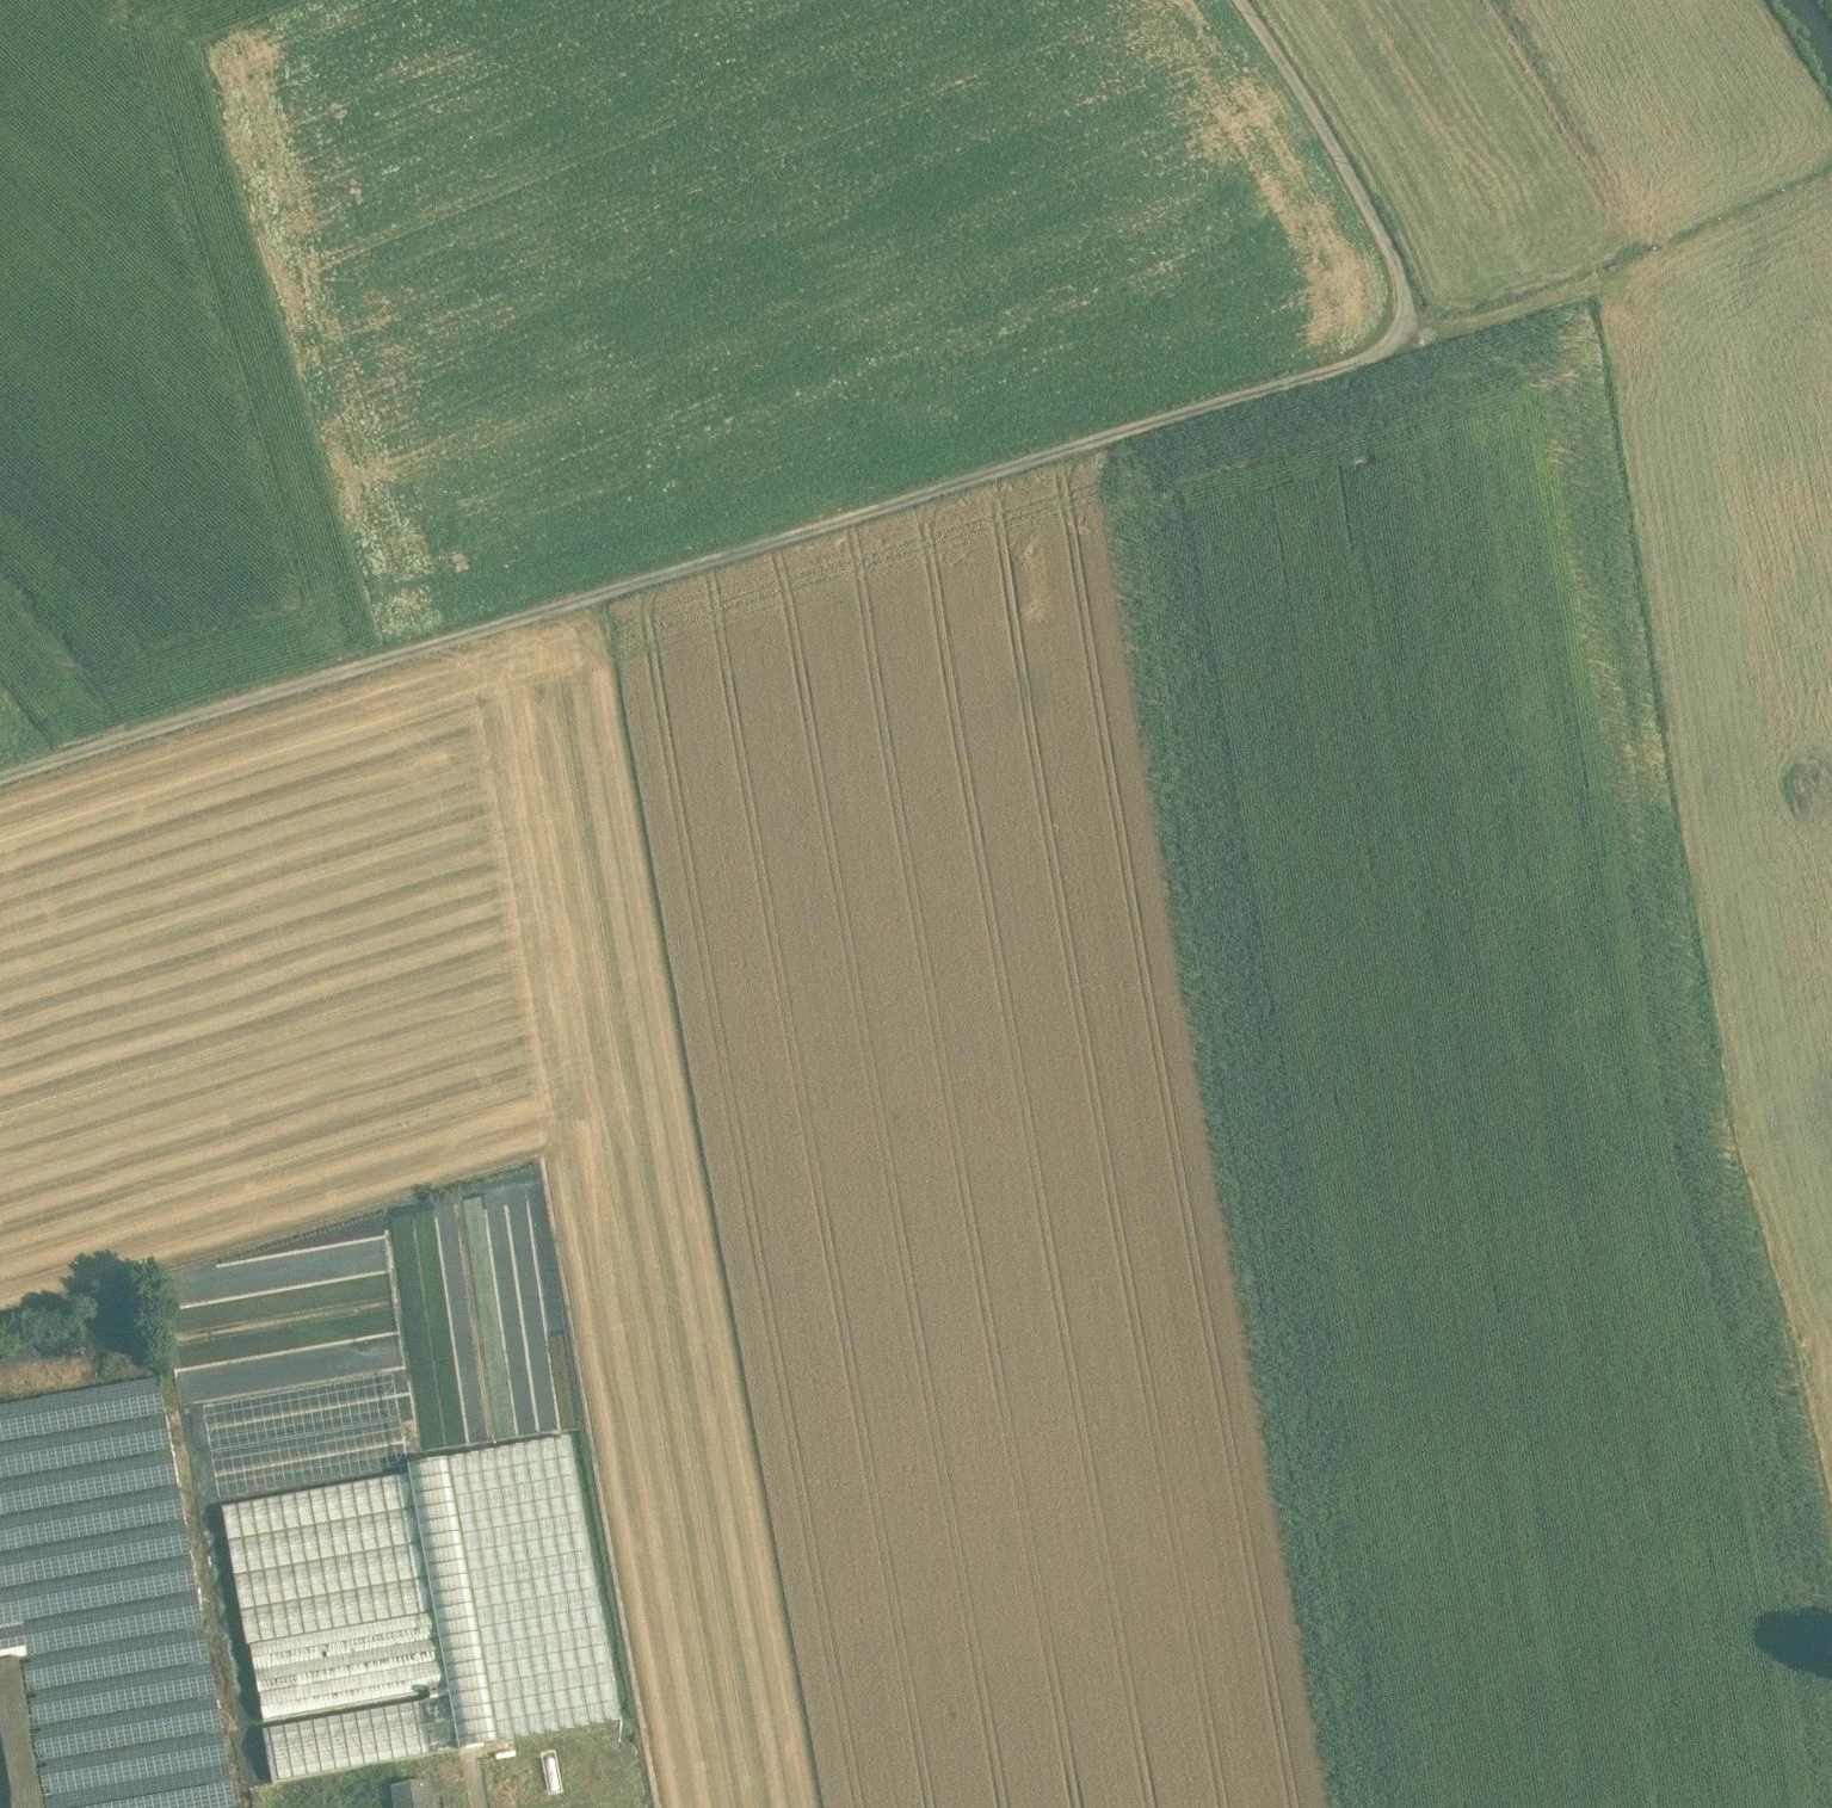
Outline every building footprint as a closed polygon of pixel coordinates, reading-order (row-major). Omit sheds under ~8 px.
[(393,1374),(204,1407),(220,1499),(409,1465),(393,1374)] [(0,1408),(0,1662),(16,1660),(204,1626),(160,1380),(0,1408)] [(571,1438),(409,1467),(410,1474),(460,1751),(621,1722),(571,1438)] [(432,1700),(263,1729),(273,1784),(460,1751),(410,1474),(223,1507),(248,1647),(251,1646),(265,1721),(430,1692),(432,1700)] [(204,1626),(16,1660),(41,1799),(229,1765),(204,1626)] [(16,1660),(0,1662),(0,1744),(12,1807),(43,1807),(41,1799),(16,1660)] [(555,1752),(542,1755),(550,1795),(563,1793),(555,1752)] [(41,1799),(43,1807),(236,1807),(229,1765),(41,1799)] [(428,1782),(395,1787),(398,1807),(432,1807),(428,1782)]
